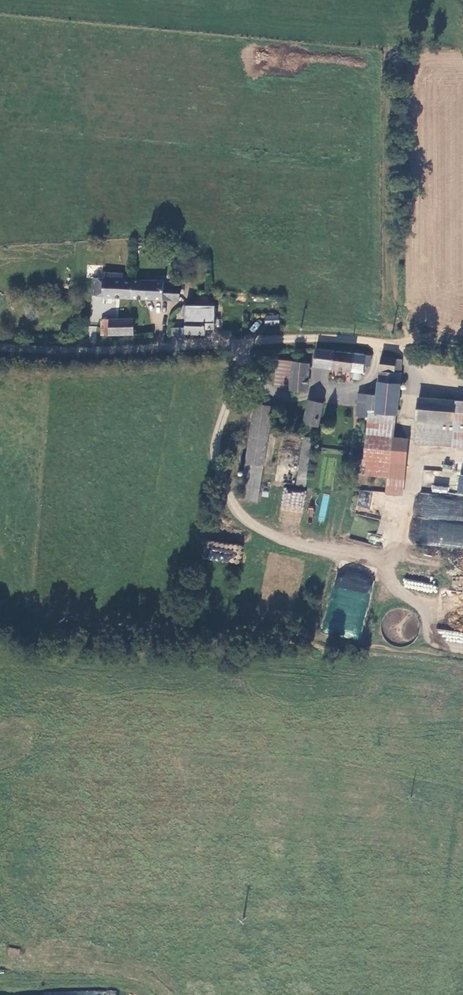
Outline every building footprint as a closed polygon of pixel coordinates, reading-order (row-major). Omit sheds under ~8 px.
[(95,280),(94,296),(181,299),(182,285),(165,285),(165,282),(136,281),(136,278),(106,277),(105,280),(95,280)] [(187,332),(207,333),(208,327),(216,327),(217,305),(188,304),(187,332)] [(103,335),(134,335),(134,319),(103,320),(103,335)] [(170,327),(170,335),(182,336),(183,327),(170,327)] [(332,367),(335,351),(330,351),(315,349),(313,364),(332,367)] [(370,366),(372,356),(335,351),(332,367),(361,372),(363,365),(370,366)] [(397,413),(400,384),(397,383),(398,370),(401,370),(402,360),(392,358),(382,357),(378,394),(376,412),(395,413),(397,413)] [(290,387),(292,362),(277,361),(275,386),(290,387)] [(290,387),(290,391),(307,391),(308,365),(292,362),(290,387)] [(376,412),(378,394),(358,393),(357,415),(367,416),(368,411),(370,411),(376,412)] [(418,420),(454,423),(456,400),(420,397),(418,420)] [(319,425),(323,401),(309,399),(305,422),(319,425)] [(456,400),(454,423),(453,443),(462,444),(462,400),(456,400)] [(390,438),(395,413),(376,412),(370,411),(369,436),(390,438)] [(246,462),(263,464),(270,414),(253,412),(246,462)] [(453,443),(454,423),(418,420),(417,441),(453,443)] [(301,436),(297,485),(306,486),(311,437),(301,436)] [(388,474),(404,475),(408,440),(390,438),(369,436),(365,471),(388,474)] [(246,462),(242,462),(237,499),(258,502),(263,464),(246,462)] [(402,496),(404,475),(388,474),(386,494),(402,496)] [(302,513),(305,492),(283,490),(281,510),(302,513)] [(357,506),(369,507),(371,491),(358,490),(357,506)] [(322,493),(318,521),(325,522),(329,494),(322,493)] [(239,563),(241,547),(205,543),(203,559),(239,563)] [(336,571),(322,632),(359,640),(373,579),(336,571)]
